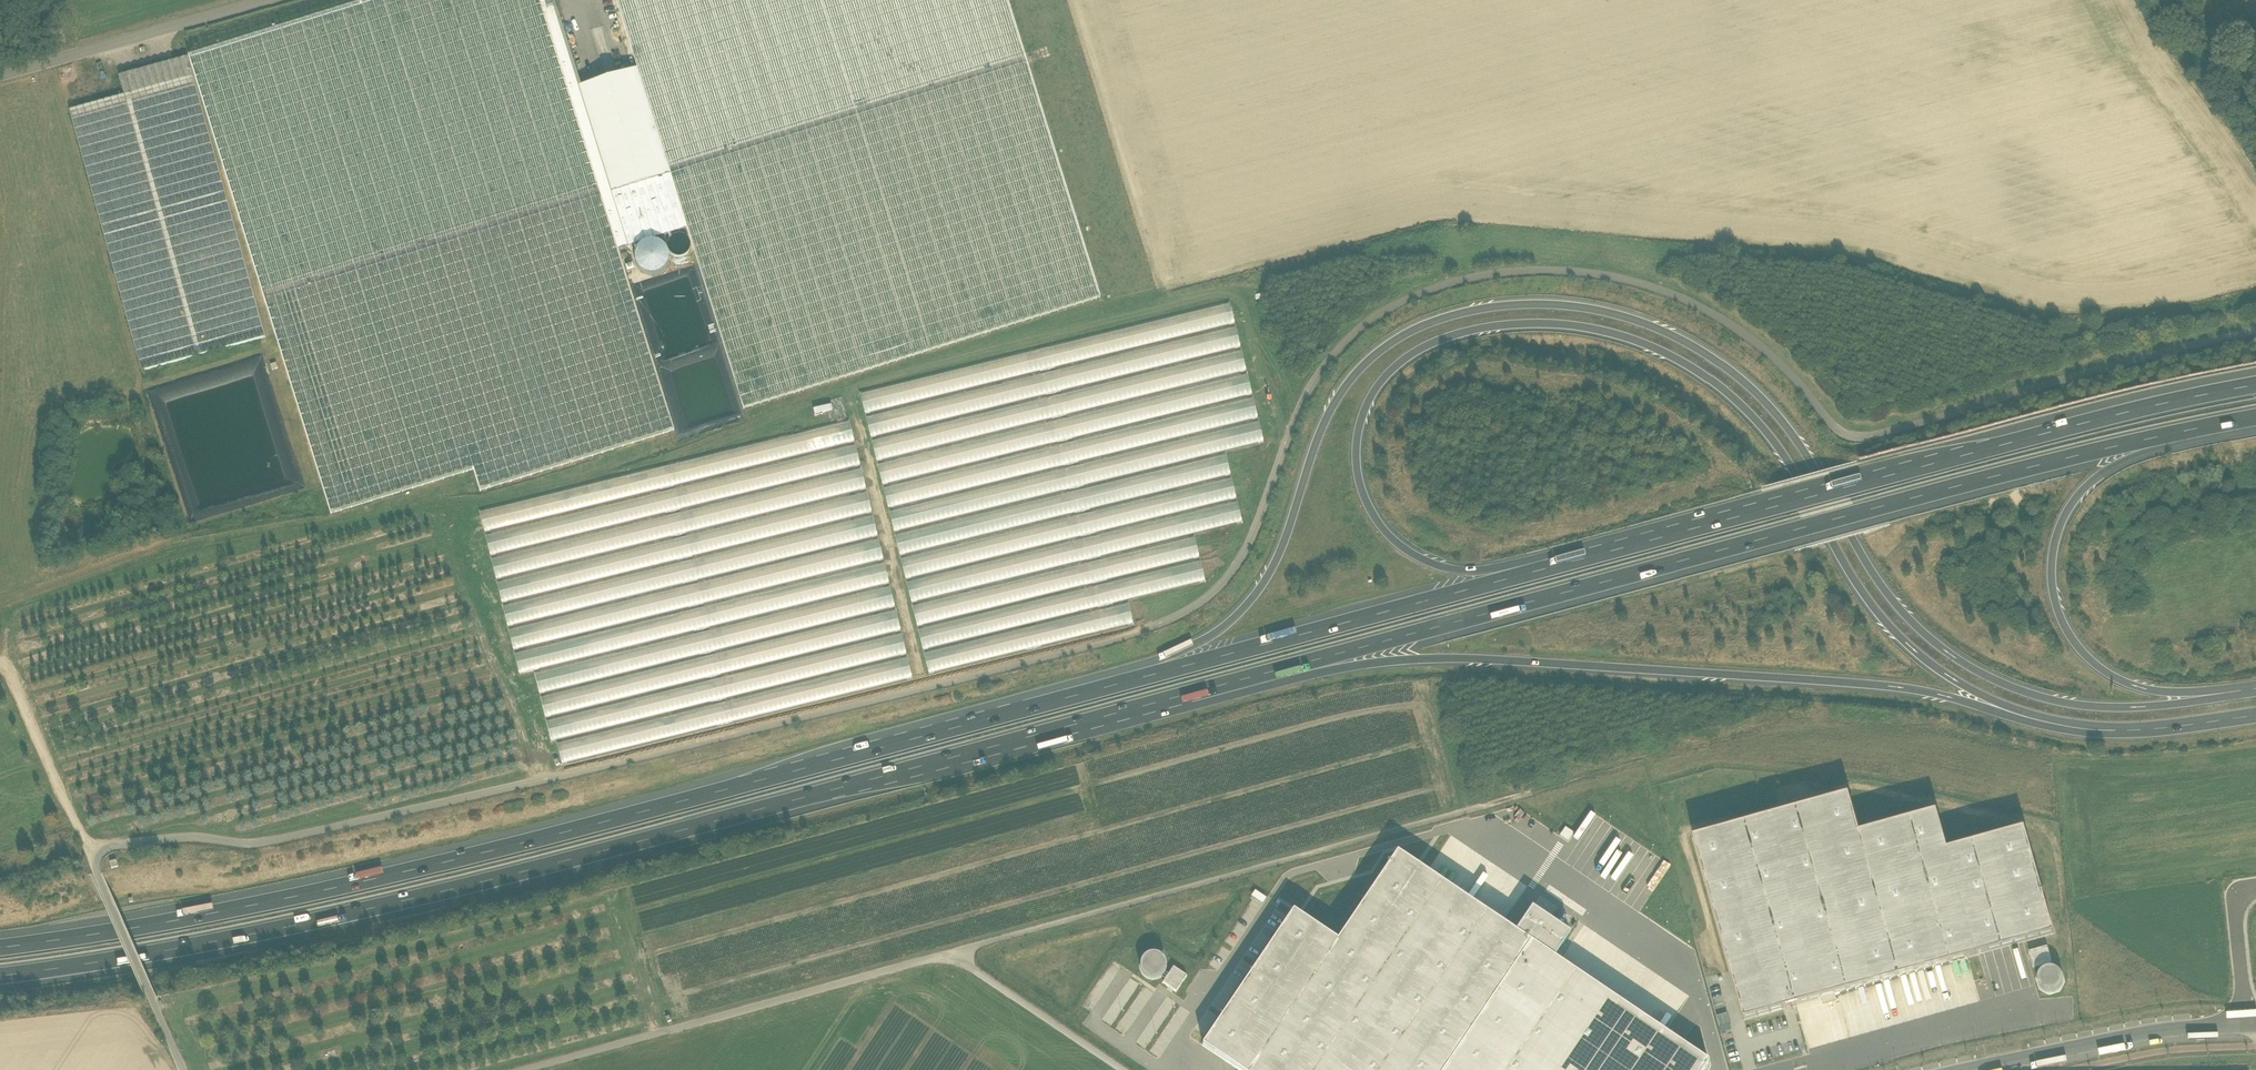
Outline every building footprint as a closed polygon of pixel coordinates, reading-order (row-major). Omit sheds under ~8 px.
[(579,86),(554,0),(371,0),(187,57),(193,77),(330,515),(473,470),(480,490),(674,429),(618,250),(628,247),(611,192),(612,192),(579,86)] [(687,228),(743,408),(1100,297),(1008,0),(616,0),(637,68),(687,228)] [(193,77),(187,57),(176,60),(119,76),(124,95),(193,77)] [(637,68),(579,86),(612,192),(611,192),(628,247),(687,228),(637,68)] [(193,77),(124,95),(70,110),(142,371),(266,337),(193,77)] [(558,757),(908,684),(854,426),(478,505),(483,533),(476,534),(502,556),(479,584),(495,580),(500,604),(501,604),(506,628),(507,627),(512,651),(513,651),(518,674),(534,671),(539,695),(544,718),(545,718),(550,742),(555,741),(558,757)] [(1821,998),(1836,995),(2054,934),(2025,829),(1948,851),(1937,812),(1860,834),(1849,795),(1694,839),(1744,1020),(1821,998)] [(1565,828),(1560,836),(1568,842),(1574,833),(1565,828)] [(1203,1046),(1239,1069),(1703,1069),(1708,1063),(1558,962),(1554,959),(1515,933),(1397,853),(1337,942),(1293,912),(1203,1046)] [(1266,898),(1255,891),(1252,896),(1263,904),(1266,898)] [(1531,909),(1515,933),(1554,959),(1564,945),(1570,935),(1531,909)] [(1568,948),(1564,945),(1554,959),(1558,962),(1568,948)] [(2029,952),(2033,967),(2051,962),(2047,947),(2029,952)] [(1143,974),(1152,979),(1161,976),(1166,967),(1164,958),(1155,953),(1145,955),(1140,964),(1143,974)] [(1173,967),(1163,983),(1176,991),(1186,976),(1173,967)] [(2041,989),(2048,993),(2057,992),(2063,985),(2063,976),(2057,969),(2048,968),(2041,972),(2038,981),(2041,989)] [(1836,995),(1821,998),(1824,1007),(1838,1003),(1836,995)] [(1118,1016),(1126,1001),(1116,996),(1109,1011),(1118,1016)] [(1720,1027),(1730,1024),(1727,1014),(1717,1017),(1720,1027)]
